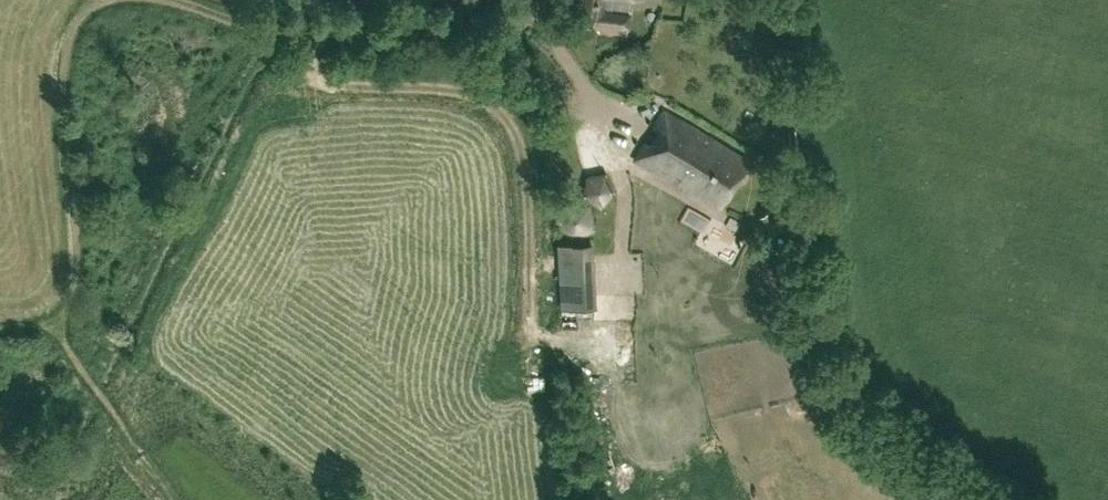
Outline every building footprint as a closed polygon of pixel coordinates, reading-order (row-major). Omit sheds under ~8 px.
[(574,23),(579,24),(581,19),(598,21),(599,25),(626,28),(628,8),(601,6),(602,0),(576,0),(574,23)] [(748,160),(663,107),(653,124),(663,130),(655,142),(645,135),(634,152),(720,205),(748,160)] [(616,153),(625,148),(615,128),(606,132),(616,153)] [(635,321),(636,292),(595,292),(588,242),(562,239),(555,318),(595,320),(635,321)]
